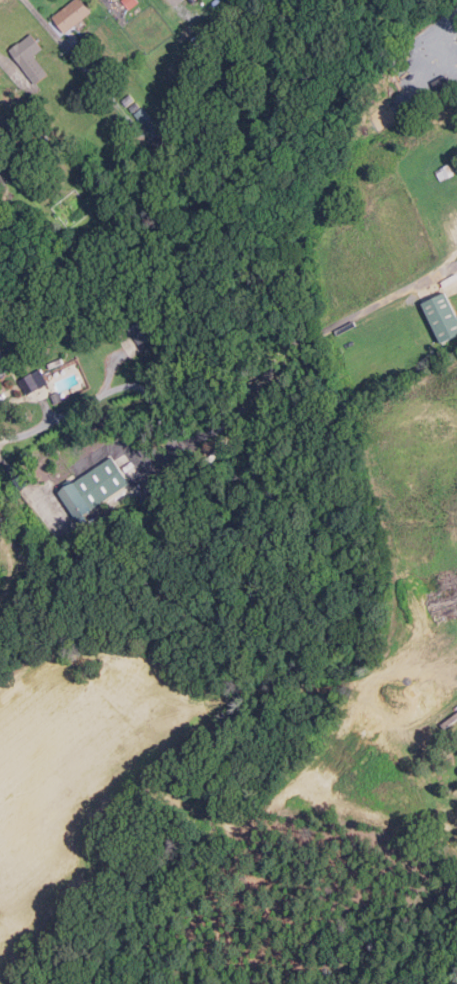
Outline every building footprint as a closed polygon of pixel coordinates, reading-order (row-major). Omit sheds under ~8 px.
[(83,0),(73,0),(54,16),(67,32),(92,11),(83,0)] [(234,20),(228,13),(237,4),(243,11),(234,20)] [(427,32),(422,23),(431,19),(435,28),(427,32)] [(209,34),(203,40),(198,35),(204,29),(209,34)] [(50,74),(35,55),(44,48),(32,32),(10,49),(37,83),(50,74)] [(439,92),(434,81),(448,74),(453,85),(439,92)] [(136,98),(128,106),(122,99),(131,92),(136,98)] [(141,106),(134,111),(130,106),(137,101),(141,106)] [(152,116),(142,124),(135,114),(144,106),(152,116)] [(159,156),(150,145),(162,135),(171,146),(159,156)] [(18,173),(12,167),(18,162),(23,169),(18,173)] [(443,181),(437,171),(451,164),(456,174),(443,181)] [(445,343),(456,337),(456,307),(449,291),(425,303),(445,343)] [(161,340),(147,316),(128,327),(142,351),(161,340)] [(1,346),(0,346),(0,375),(11,370),(1,346)] [(21,381),(29,395),(49,383),(41,369),(21,381)] [(55,404),(51,397),(61,391),(65,399),(55,404)] [(76,518),(131,487),(115,458),(60,489),(76,518)]
